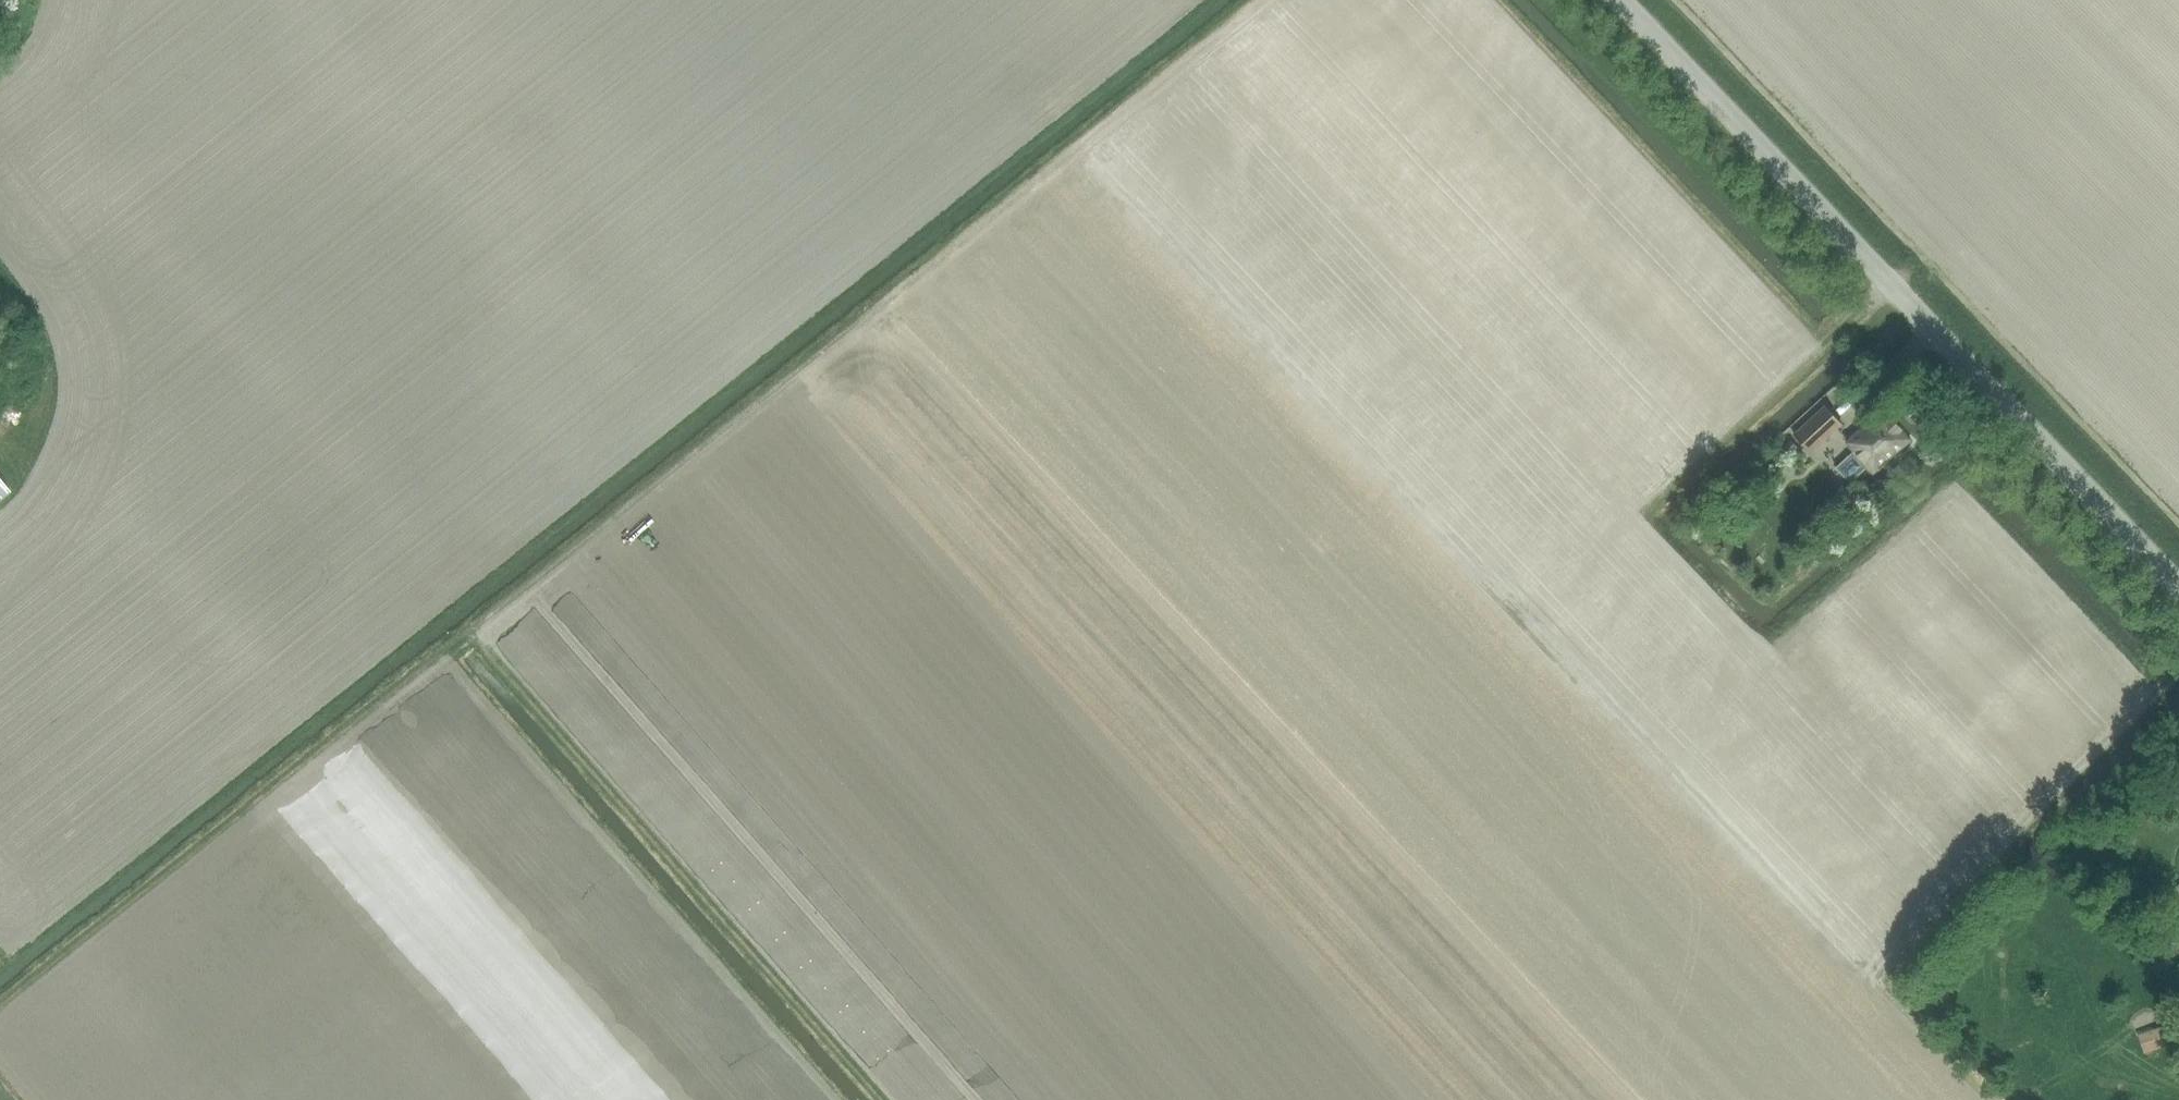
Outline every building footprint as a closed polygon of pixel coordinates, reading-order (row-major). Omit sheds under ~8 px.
[(1812,453),(1844,425),(1827,406),(1795,434),(1812,453)] [(1876,476),(1914,441),(1884,410),(1847,445),(1876,476)] [(1786,459),(1798,448),(1792,440),(1779,450),(1786,459)] [(9,494),(0,483),(0,501),(9,494)] [(1740,501),(1730,509),(1737,518),(1747,509),(1740,501)] [(2153,1032),(2139,1037),(2145,1055),(2160,1050),(2153,1032)]
